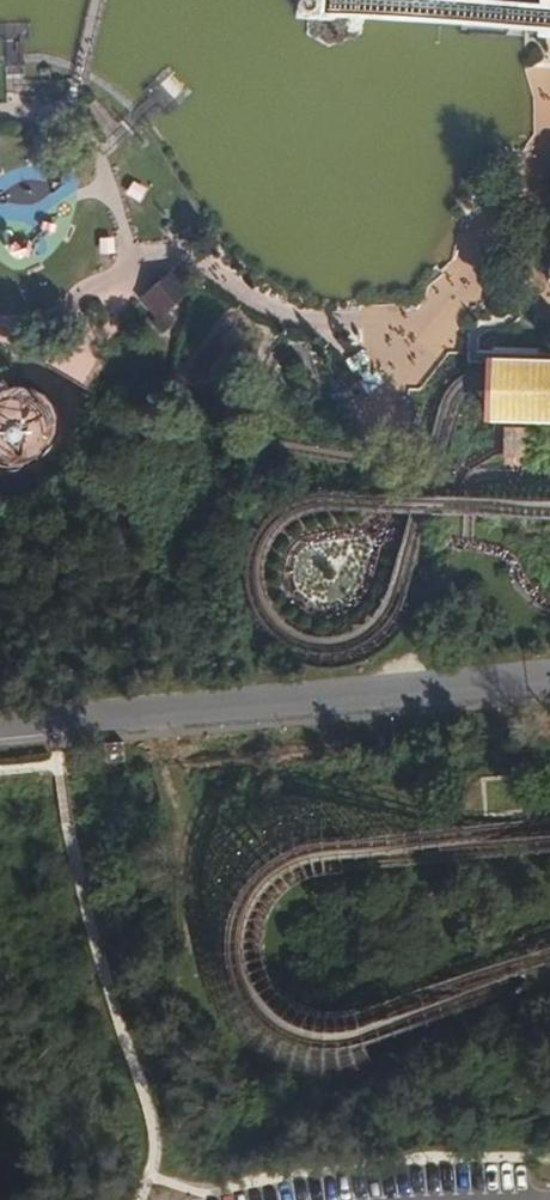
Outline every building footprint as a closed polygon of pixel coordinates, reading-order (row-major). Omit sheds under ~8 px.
[(297,18),(324,21),(324,17),(358,19),(390,21),(419,23),(485,27),(511,29),(538,31),(537,35),(537,38),(549,39),(549,0),(540,0),(540,3),(514,1),(496,0),(299,0),(297,18)] [(139,201),(146,189),(133,181),(127,191),(125,193),(128,194),(139,201)] [(116,237),(101,237),(101,253),(116,252),(116,237)] [(139,299),(157,319),(160,316),(144,297),(157,286),(175,271),(191,290),(195,287),(176,266),(139,299)] [(166,311),(191,290),(175,271),(157,286),(144,297),(160,316),(157,319),(155,321),(164,332),(175,322),(166,311)] [(164,332),(155,321),(153,323),(162,333),(164,332)] [(354,372),(371,361),(363,349),(346,360),(354,372)] [(534,359),(486,357),(485,377),(483,423),(504,424),(515,424),(525,424),(549,425),(549,359),(534,359)] [(378,372),(361,383),(367,394),(384,383),(378,372)] [(5,451),(13,455),(23,456),(33,453),(42,448),(48,440),(51,430),(51,420),(47,411),(41,403),(32,398),(22,396),(13,397),(4,402),(0,406),(0,446),(5,451)] [(514,465),(525,466),(525,424),(515,424),(504,424),(503,465),(514,465)]
